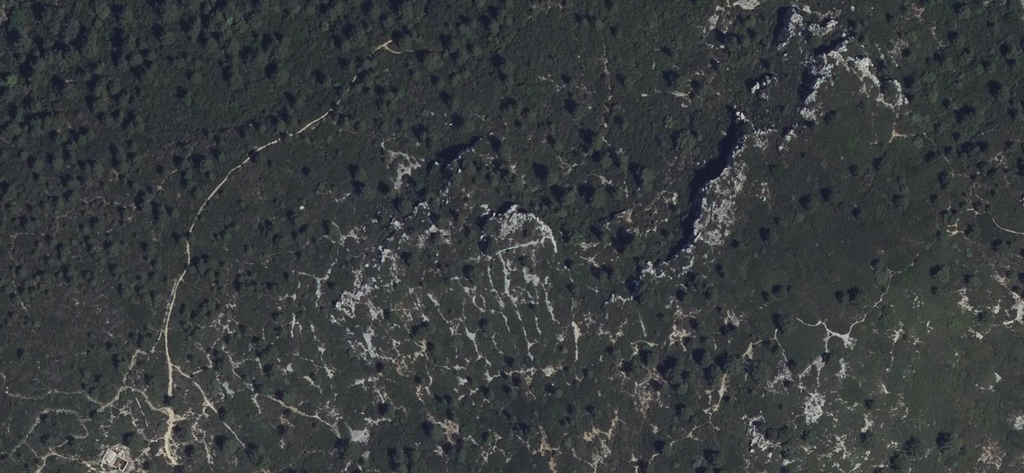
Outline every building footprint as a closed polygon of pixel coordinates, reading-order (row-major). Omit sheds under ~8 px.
[(111,466),(118,455),(108,450),(102,460),(111,466)] [(118,455),(111,466),(122,472),(128,462),(118,455)]
